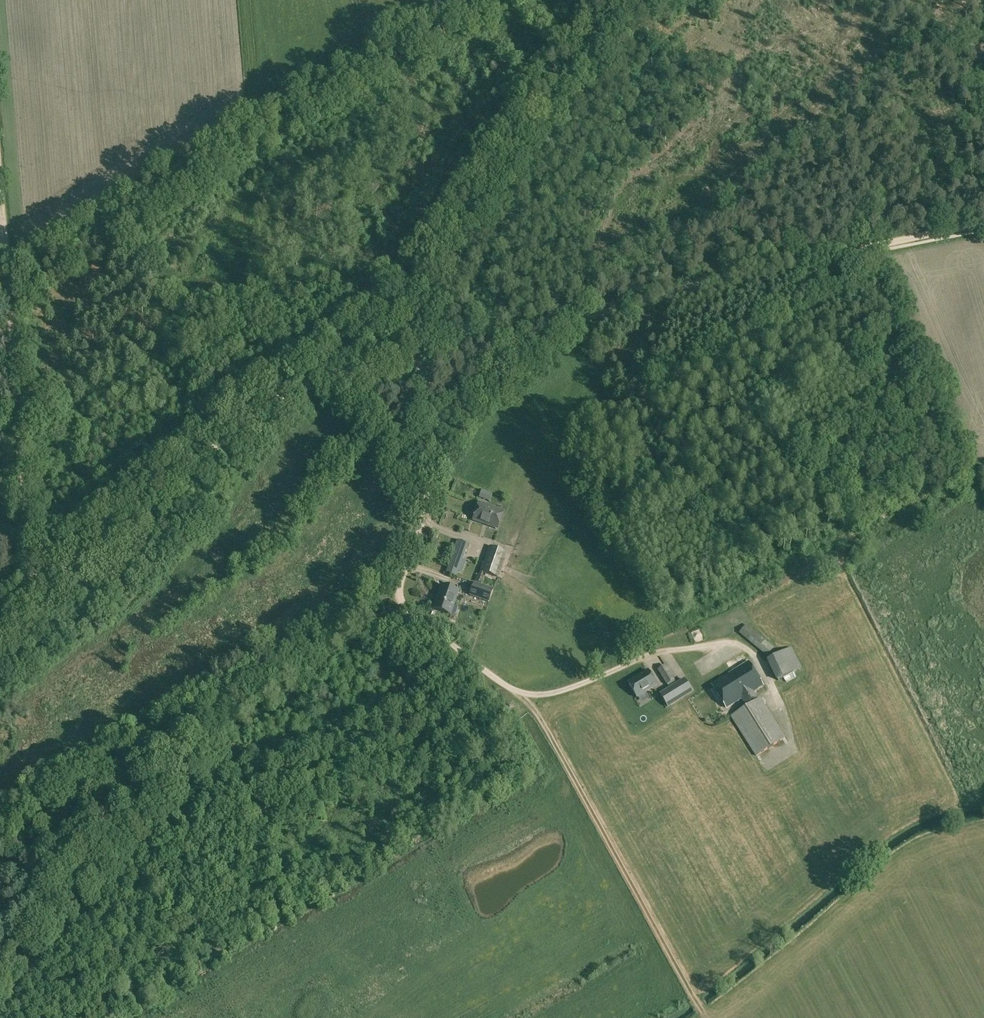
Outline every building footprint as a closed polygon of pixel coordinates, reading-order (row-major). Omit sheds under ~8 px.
[(503,511),(480,503),(474,520),(497,528),(503,511)] [(448,567),(462,572),(466,561),(464,559),(469,544),(457,541),(448,567)] [(489,546),(480,572),(499,579),(508,553),(489,546)] [(493,590),(474,583),(470,595),(489,602),(493,590)] [(434,609),(451,615),(459,591),(442,585),(434,609)] [(414,604),(422,599),(417,592),(410,596),(414,604)] [(767,656),(775,648),(747,624),(739,633),(767,656)] [(668,642),(680,637),(676,630),(665,634),(668,642)] [(778,680),(802,667),(792,647),(767,659),(778,680)] [(754,691),(764,685),(749,661),(712,684),(727,707),(742,698),(746,703),(757,697),(754,691)] [(674,680),(665,665),(658,670),(667,684),(674,680)] [(648,670),(641,675),(641,676),(636,679),(636,678),(628,683),(637,697),(657,685),(648,670)] [(685,680),(661,695),(668,706),(692,692),(685,680)] [(761,697),(731,715),(756,756),(786,737),(761,697)]
